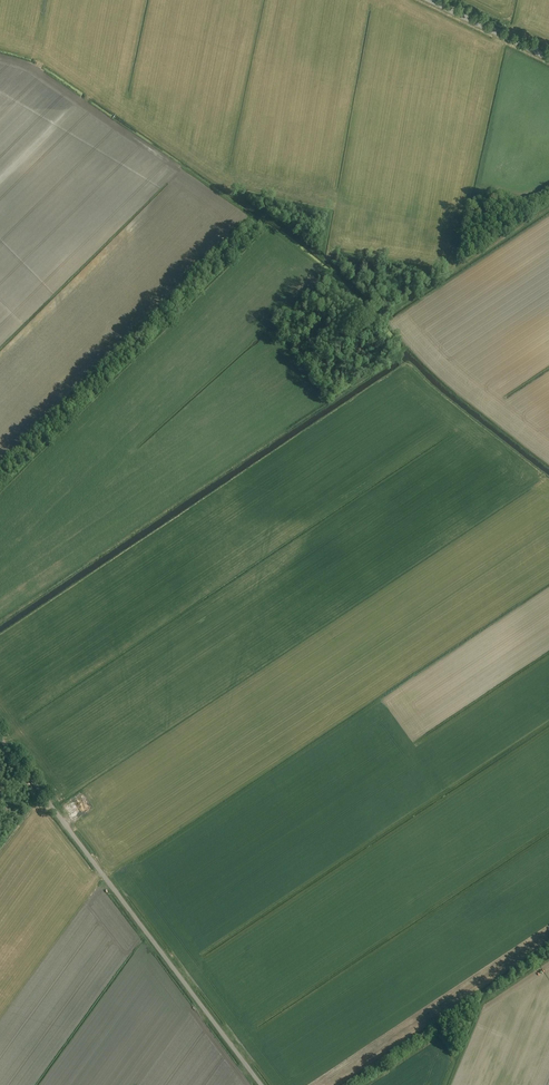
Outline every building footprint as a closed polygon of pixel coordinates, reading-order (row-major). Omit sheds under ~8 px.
[(74,809),(68,816),(71,818),(77,811),(74,809)]
